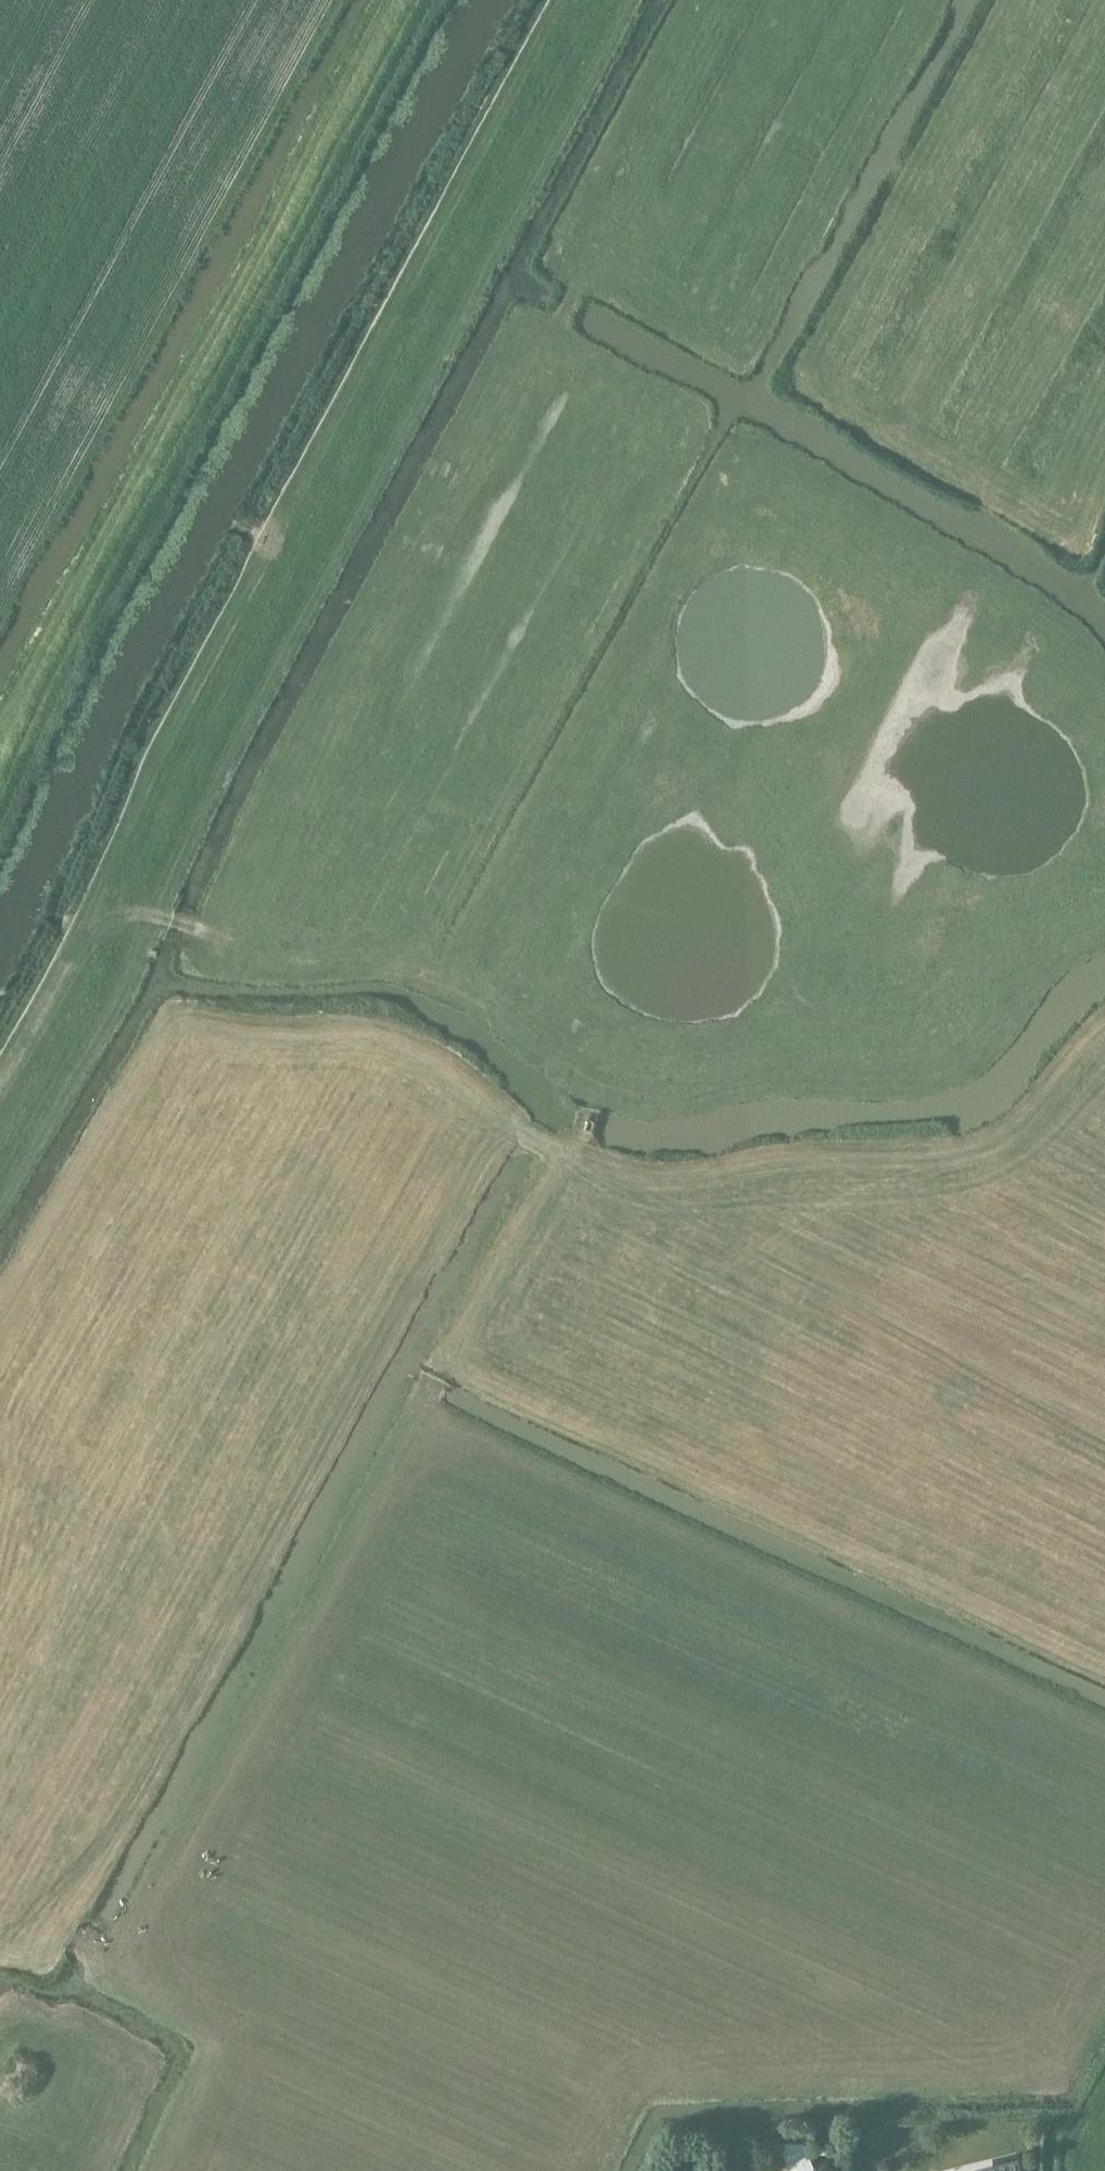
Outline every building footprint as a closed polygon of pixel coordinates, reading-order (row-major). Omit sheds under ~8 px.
[(934,2155),(913,2154),(912,2170),(933,2170),(934,2155)] [(767,2170),(813,2170),(807,2155),(767,2170)] [(1012,2156),(1010,2157),(1012,2165),(987,2170),(1015,2170),(1012,2156)]
